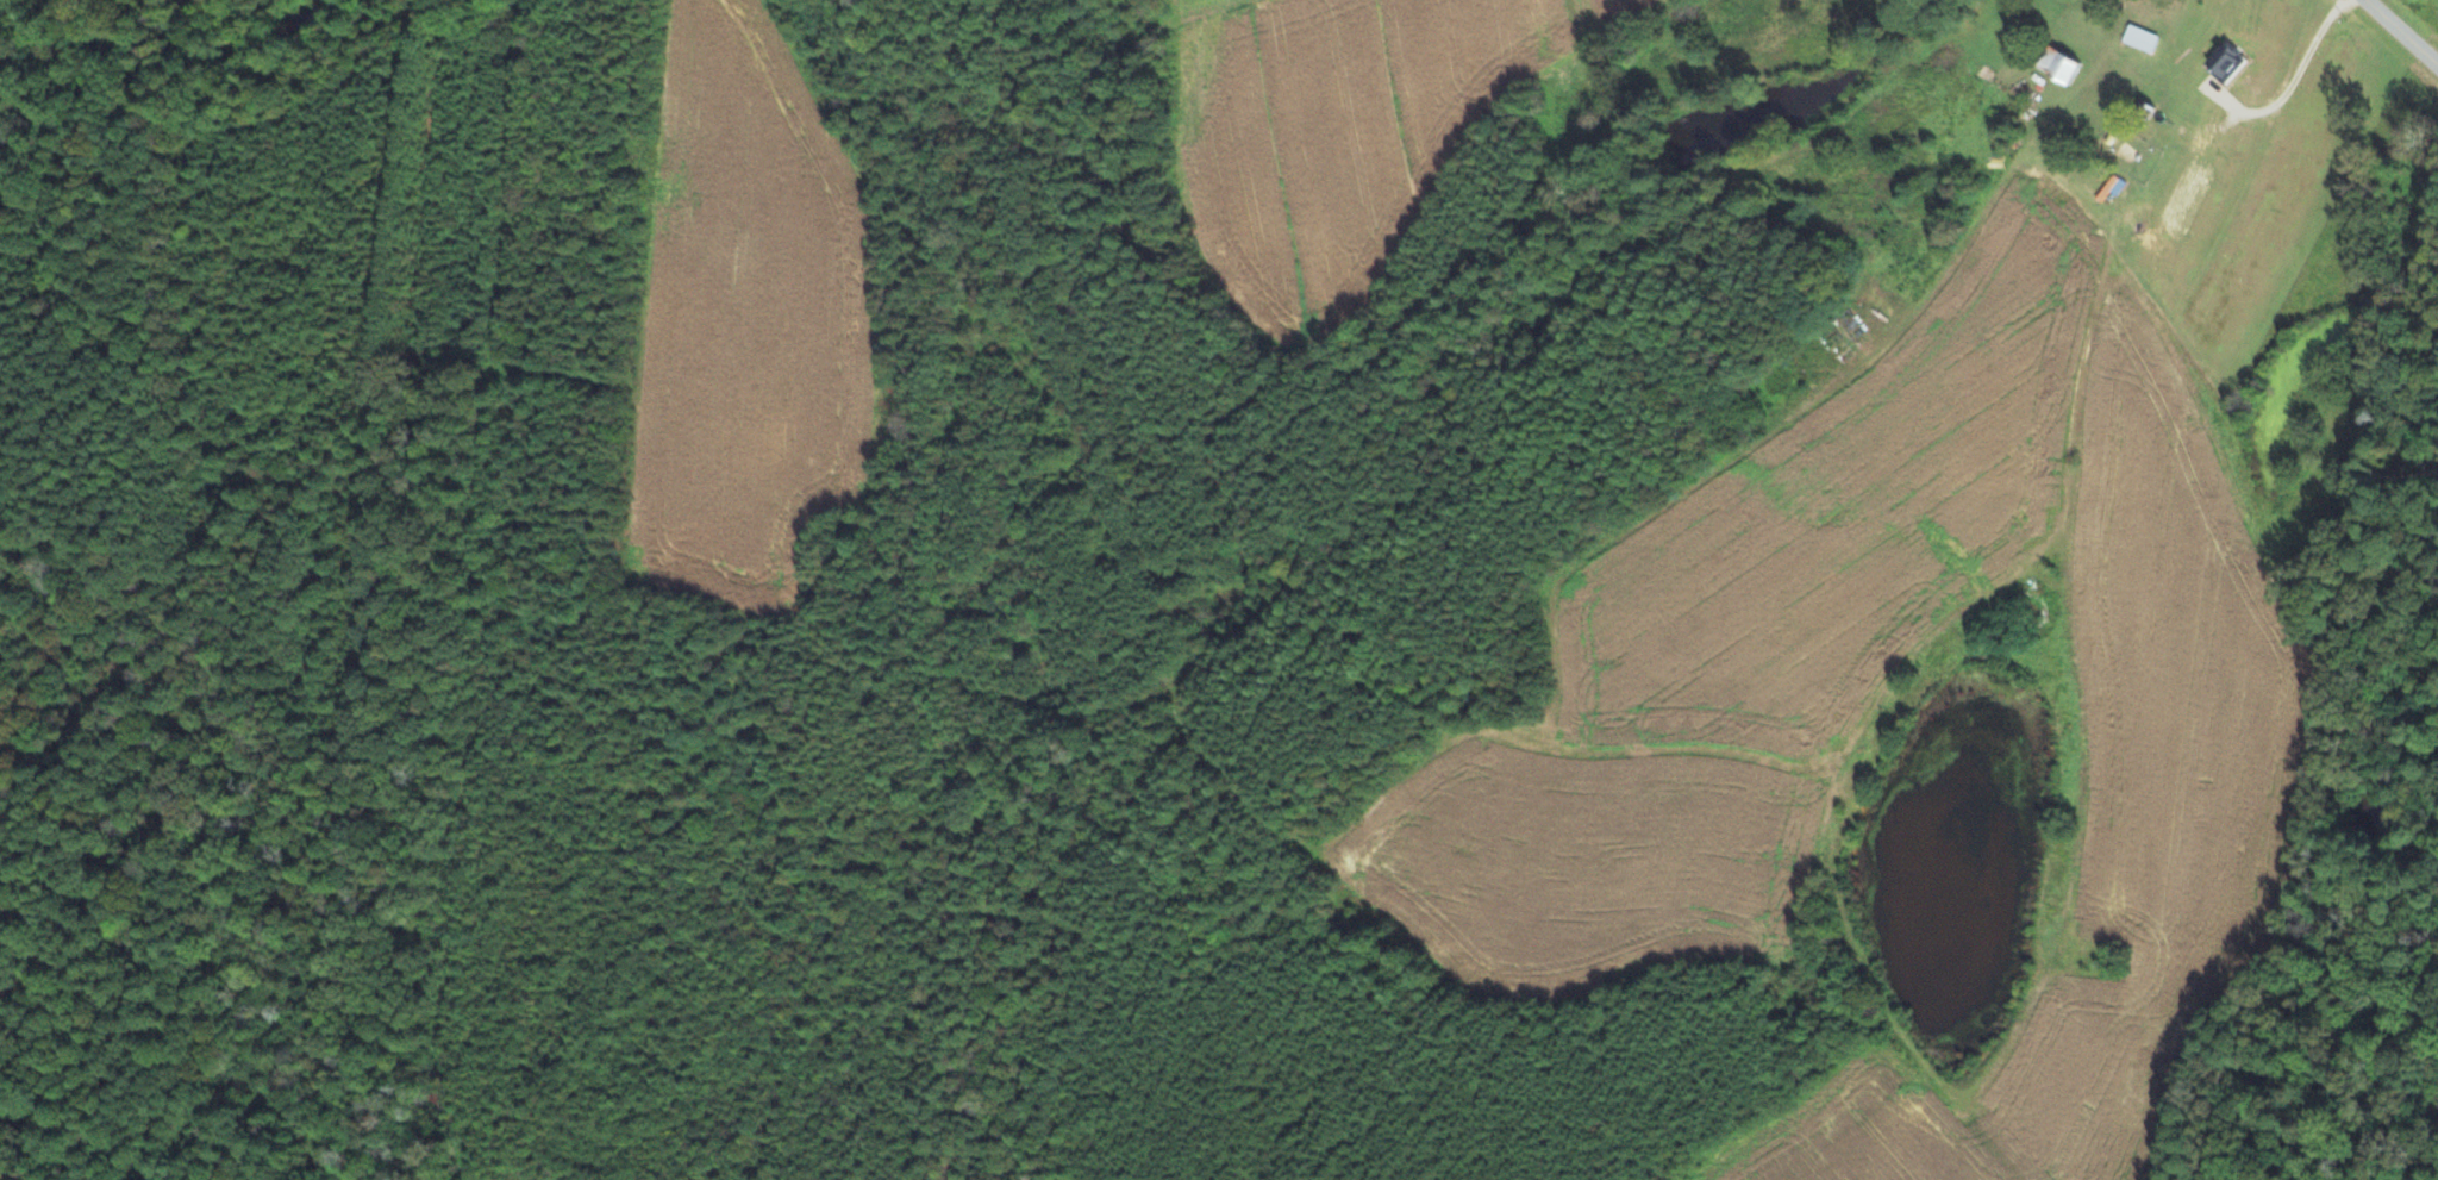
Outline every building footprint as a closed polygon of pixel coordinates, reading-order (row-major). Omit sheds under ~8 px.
[(2151,53),(2158,35),(2129,24),(2122,42),(2151,53)] [(2245,60),(2220,42),(2203,67),(2228,84),(2245,60)] [(2037,71),(2071,84),(2080,60),(2046,47),(2037,71)]
